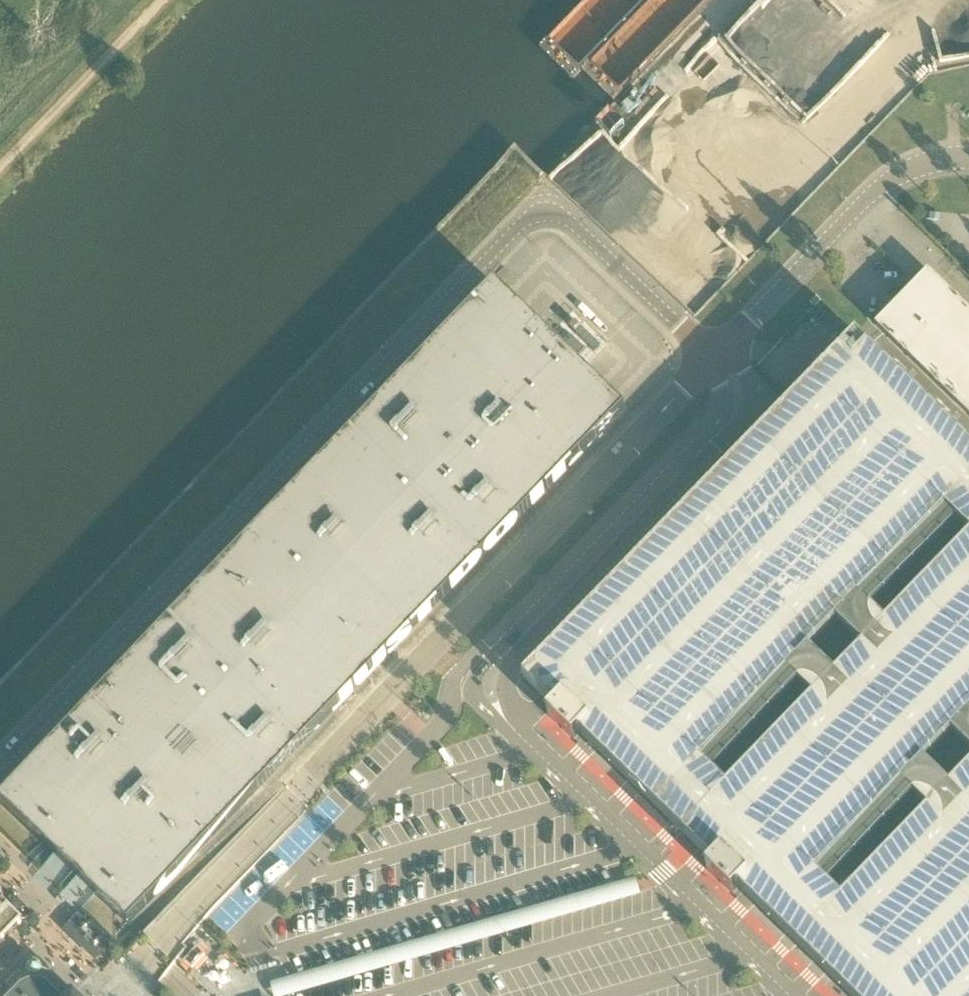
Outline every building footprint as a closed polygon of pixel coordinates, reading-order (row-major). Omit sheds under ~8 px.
[(913,286),(876,325),(968,416),(968,309),(940,281),(939,283),(944,288),(930,303),(913,286)] [(0,801),(64,863),(85,883),(130,926),(626,411),(496,286),(0,801)] [(628,781),(641,793),(642,794),(640,795),(669,823),(670,821),(671,822),(682,833),(683,834),(682,836),(697,850),(698,849),(699,849),(712,862),(713,863),(707,869),(714,876),(720,882),(733,894),(738,890),(741,893),(742,891),(743,892),(756,904),(757,905),(755,906),(784,934),(785,933),(786,934),(797,944),(798,945),(797,947),(812,961),(813,960),(814,961),(827,973),(828,974),(826,975),(848,995),(968,995),(968,444),(877,355),(857,336),(789,406),(524,679),(540,695),(553,707),(555,709),(548,715),(555,722),(563,729),(574,741),(579,736),(582,738),(583,737),(584,738),(596,750),(598,752),(597,753),(626,781),(627,780),(628,781)] [(24,922),(5,904),(0,899),(0,947),(24,922)] [(113,943),(81,912),(75,918),(66,928),(98,958),(113,943)] [(75,992),(72,995),(54,977),(43,973),(44,972),(42,969),(42,967),(36,965),(31,967),(30,969),(29,972),(29,973),(17,979),(7,990),(5,988),(0,994),(0,995),(79,995),(75,992)]
